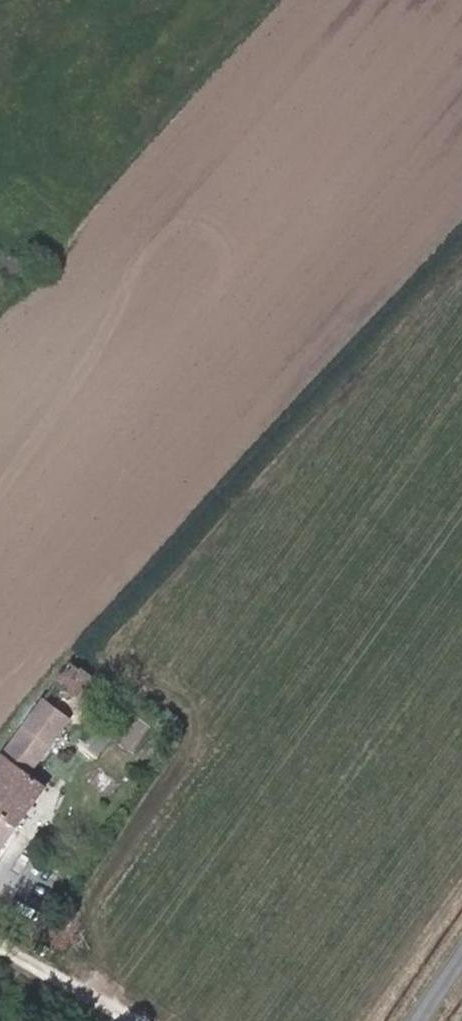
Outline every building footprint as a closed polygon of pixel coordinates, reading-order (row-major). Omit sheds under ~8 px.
[(70,706),(88,685),(70,671),(53,691),(70,706)] [(42,792),(27,779),(64,728),(39,709),(0,763),(0,852),(42,792)]
